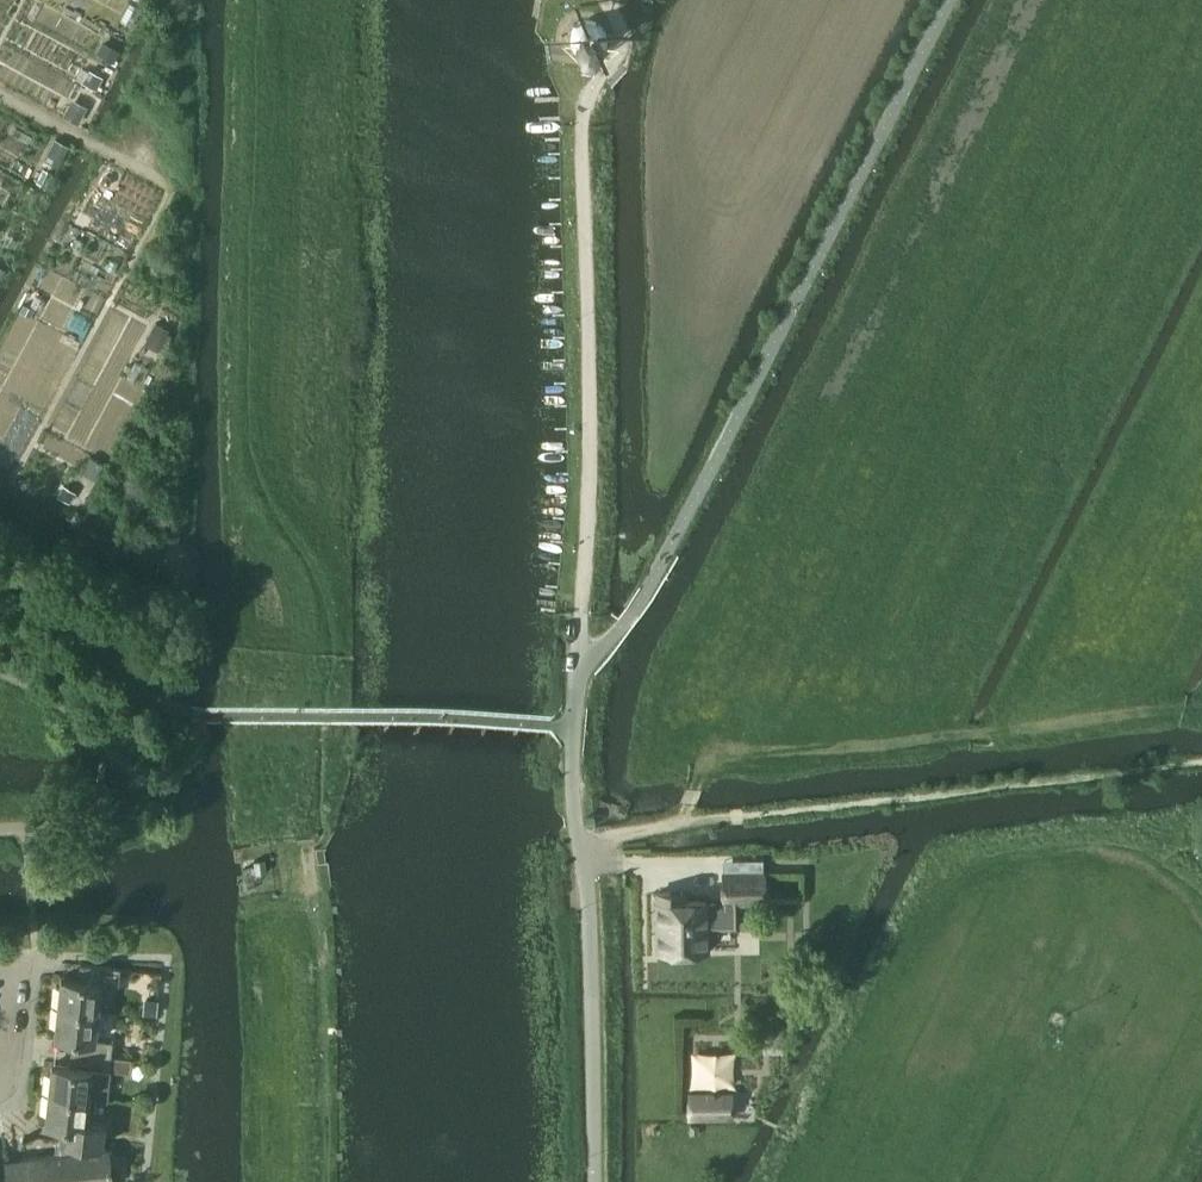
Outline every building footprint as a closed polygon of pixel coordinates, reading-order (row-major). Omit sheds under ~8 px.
[(610,47),(611,45),(612,41),(612,37),(611,32),(605,32),(603,28),(600,25),(597,22),(592,20),(588,20),(583,20),(579,22),(575,25),(572,28),(570,33),(569,37),(570,42),(571,46),(574,50),(577,53),(581,55),(586,56),(590,56),(595,55),(599,53),(602,50),(604,47),(610,47)] [(723,873),(722,873),(722,900),(738,900),(738,904),(764,903),(764,872),(763,872),(723,873)] [(670,891),(657,892),(657,950),(707,950),(707,928),(738,928),(738,904),(738,900),(722,900),(685,900),(685,891),(670,891)] [(60,976),(57,1005),(99,1010),(102,981),(118,983),(120,967),(82,963),(80,978),(60,976)] [(145,1013),(157,1014),(158,998),(147,997),(145,1013)] [(74,1038),(73,1051),(122,1056),(111,1055),(113,1040),(96,1038),(99,1010),(57,1005),(54,1035),(74,1038)] [(51,1063),(48,1093),(89,1097),(92,1069),(120,1072),(122,1056),(73,1051),(71,1065),(51,1063)] [(723,1075),(722,1101),(749,1101),(750,1075),(723,1075)] [(60,1133),(59,1140),(103,1144),(105,1121),(87,1119),(89,1097),(48,1093),(45,1122),(61,1124),(60,1133)] [(7,1181),(113,1181),(109,1145),(103,1146),(103,1144),(59,1140),(58,1153),(4,1160),(7,1181)]
